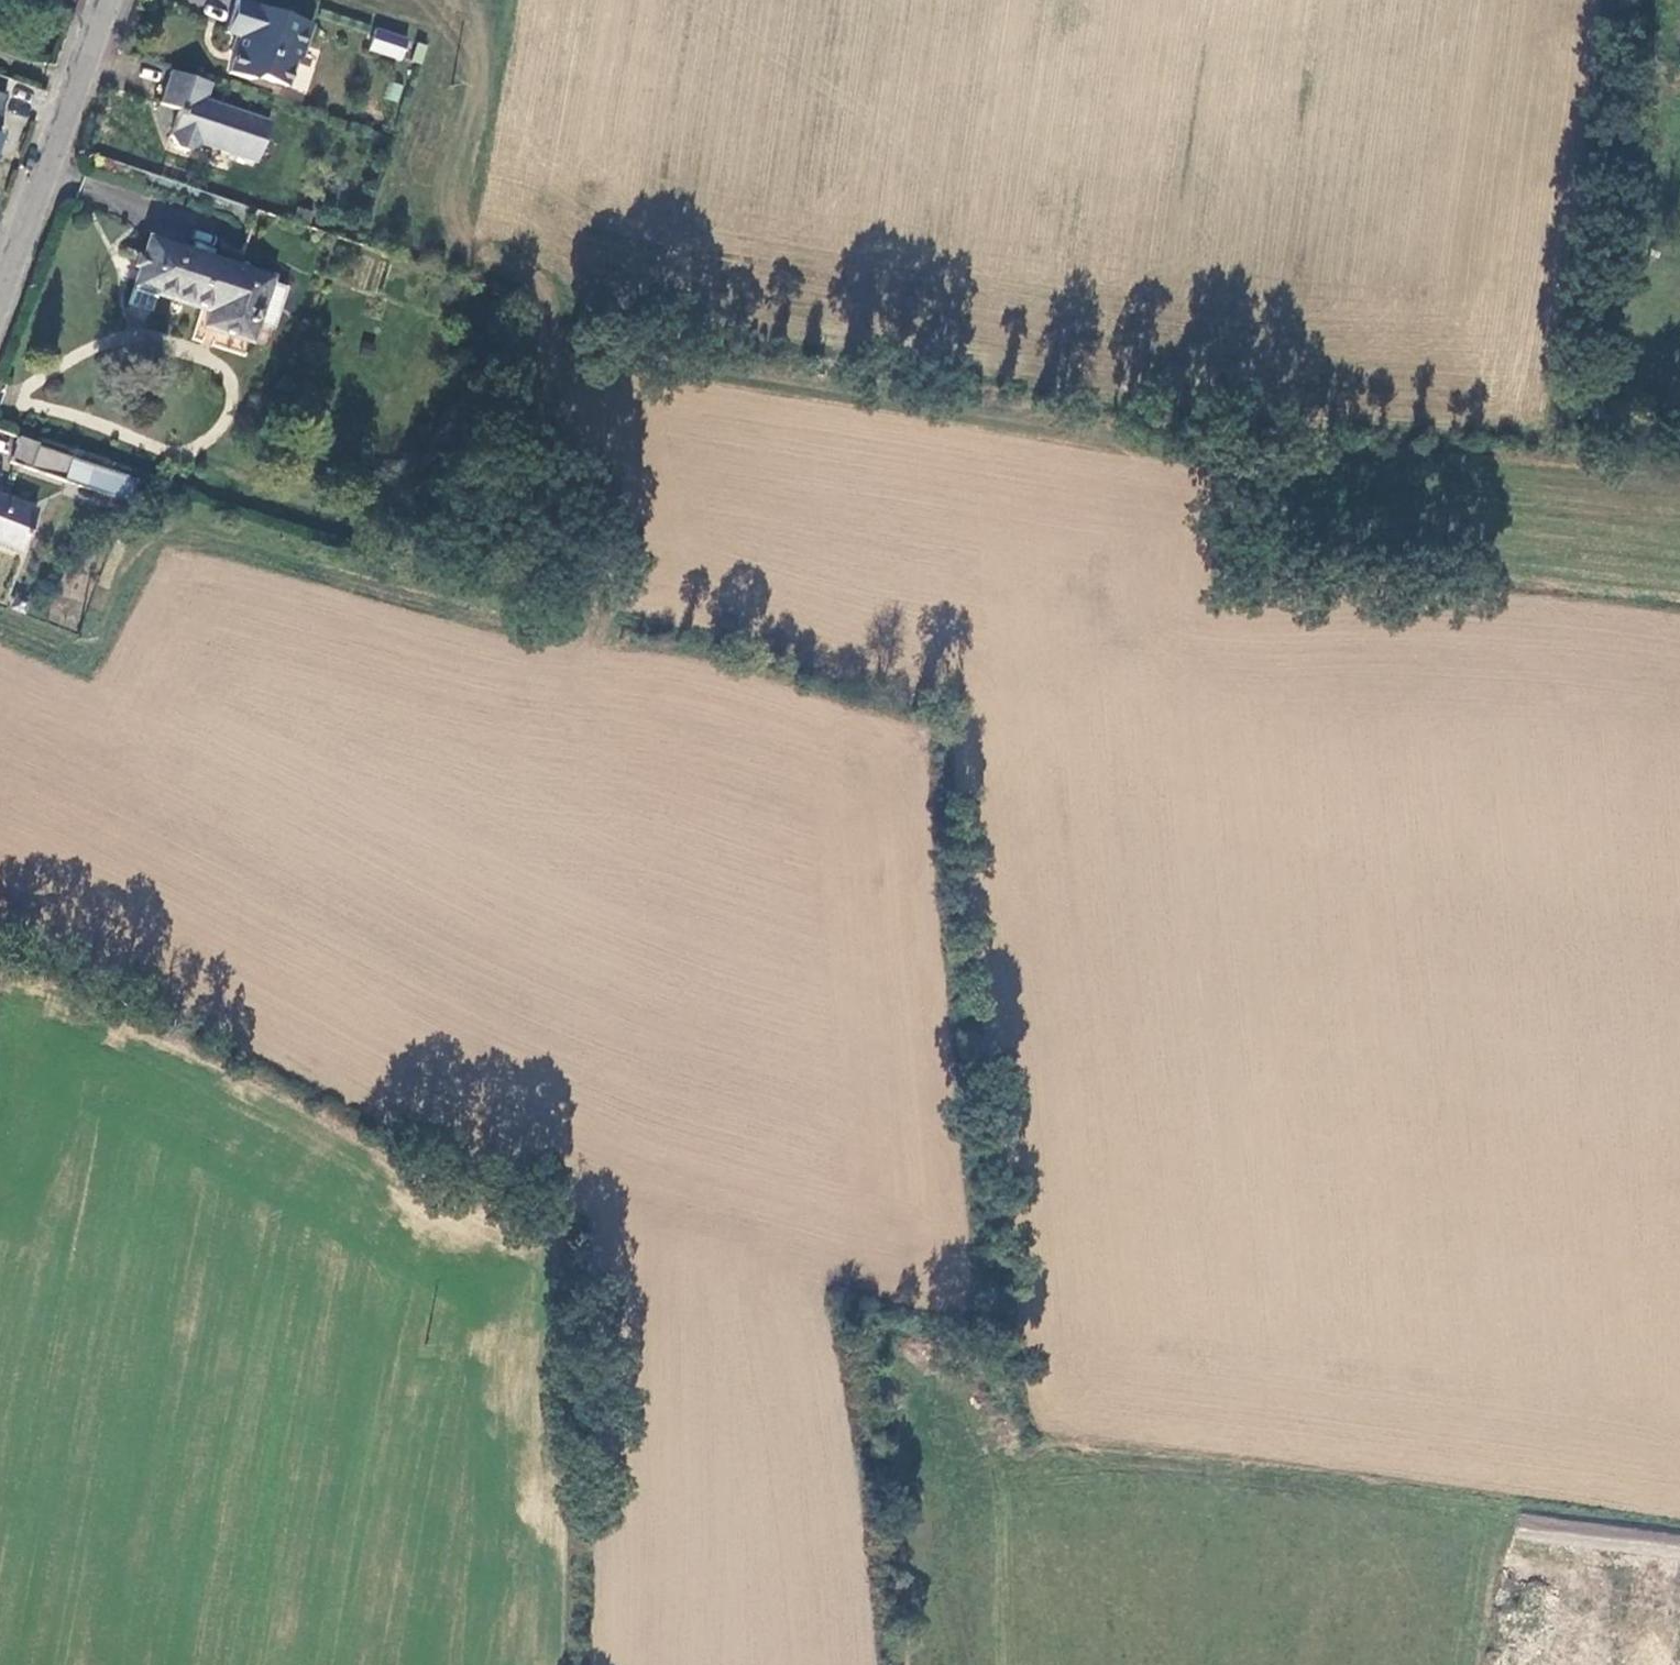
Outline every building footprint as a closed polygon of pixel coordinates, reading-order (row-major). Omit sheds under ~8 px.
[(312,31),(238,2),(224,35),(231,38),(226,53),(232,55),(226,72),(247,80),(258,74),(285,85),(294,62),(302,57),(312,31)] [(398,63),(405,41),(377,31),(369,53),(398,63)] [(413,69),(420,46),(405,41),(398,63),(413,69)] [(206,102),(212,82),(175,69),(165,100),(182,107),(171,139),(173,146),(186,151),(198,151),(200,144),(254,163),(268,124),(206,102)] [(12,119),(7,118),(19,83),(0,76),(0,157),(12,119)] [(271,278),(154,236),(136,284),(161,292),(213,310),(206,328),(248,343),(253,328),(269,284),(271,278)] [(154,310),(161,292),(136,284),(129,301),(154,310)] [(289,291),(269,284),(253,328),(273,335),(289,291)] [(12,469),(83,485),(89,457),(18,440),(12,469)] [(0,491),(0,533),(27,543),(40,504),(0,491)]
